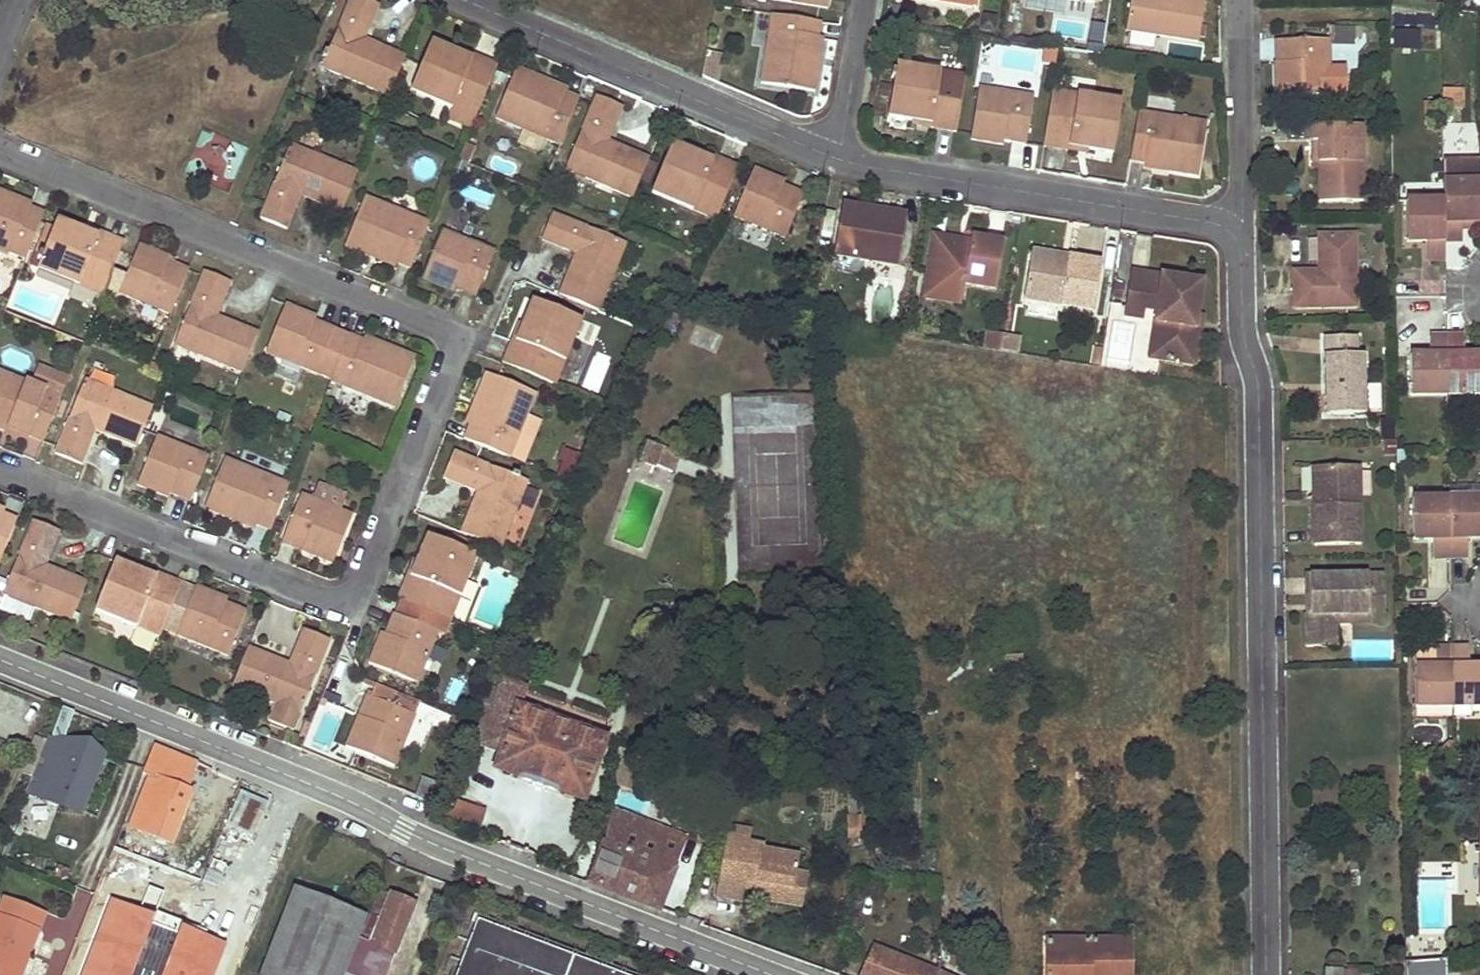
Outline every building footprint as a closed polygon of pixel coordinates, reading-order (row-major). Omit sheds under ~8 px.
[(321,68),(389,96),(405,56),(364,39),(378,5),(367,0),(349,0),(328,52),(325,51),(322,57),(325,58),(321,68)] [(827,8),(829,0),(773,0),(827,8)] [(1197,42),(1204,0),(1130,0),(1125,31),(1197,42)] [(771,14),(760,84),(814,92),(818,63),(814,63),(818,38),(820,23),(771,14)] [(1334,45),(1358,43),(1357,27),(1332,29),(1334,45)] [(1395,28),(1394,48),(1420,49),(1421,30),(1395,28)] [(818,63),(822,38),(818,38),(814,63),(818,63)] [(1276,97),(1329,95),(1328,39),(1279,41),(1280,63),(1275,63),(1276,97)] [(431,41),(410,90),(452,108),(475,118),(497,65),(472,54),(470,58),(454,51),(431,41)] [(472,54),(455,47),(454,51),(470,58),(472,54)] [(708,51),(704,76),(718,78),(722,53),(708,51)] [(965,75),(896,64),(894,72),(891,72),(890,78),(893,79),(887,117),(912,121),(930,124),(930,128),(956,132),(965,75)] [(516,68),(495,118),(559,145),(578,99),(564,93),(541,84),(543,79),(516,68)] [(564,93),(566,89),(543,79),(541,84),(564,93)] [(978,87),(970,139),(1003,145),(1003,140),(1025,144),(1033,96),(978,87)] [(1465,87),(1443,88),(1443,104),(1465,103),(1465,87)] [(1112,154),(1121,101),(1052,89),(1042,146),(1068,150),(1069,146),(1087,149),(1112,154)] [(595,96),(565,170),(632,198),(649,159),(608,141),(622,107),(595,96)] [(452,108),(448,117),(471,126),(475,118),(452,108)] [(1198,176),(1206,123),(1137,112),(1129,161),(1145,163),(1169,167),(1168,172),(1198,176)] [(1319,202),(1362,201),(1362,140),(1361,140),(1345,141),(1345,127),(1345,125),(1312,125),(1312,142),(1319,142),(1319,168),(1319,202)] [(1361,140),(1361,127),(1345,127),(1345,141),(1361,140)] [(204,128),(188,164),(231,184),(247,147),(204,128)] [(464,143),(457,160),(467,163),(474,147),(464,143)] [(672,143),(651,192),(716,219),(738,167),(713,156),(712,160),(696,154),(672,143)] [(357,172),(289,145),(265,205),(259,219),(286,229),(300,195),(341,212),(357,172)] [(713,156),(698,150),(696,154),(712,160),(713,156)] [(1145,163),(1144,168),(1168,172),(1169,167),(1145,163)] [(754,168),(733,216),(784,238),(803,194),(782,185),(785,181),(754,168)] [(1462,241),(1461,228),(1461,222),(1479,222),(1479,181),(1444,181),(1444,201),(1445,241),(1462,241)] [(0,191),(0,249),(25,260),(44,213),(29,207),(7,198),(8,194),(0,191)] [(29,207),(31,203),(8,194),(7,198),(29,207)] [(429,223),(365,197),(344,247),(371,258),(373,254),(396,264),(410,269),(429,223)] [(1407,201),(1407,241),(1427,241),(1428,260),(1445,260),(1445,241),(1444,201),(1407,201)] [(842,204),(834,255),(898,265),(906,215),(842,204)] [(541,240),(575,254),(559,295),(598,311),(625,244),(552,214),(541,240)] [(40,262),(37,269),(102,295),(123,242),(99,232),(97,236),(82,230),(57,219),(54,227),(47,224),(35,252),(39,254),(37,260),(40,262)] [(99,232),(84,226),(82,230),(97,236),(99,232)] [(494,252),(442,231),(422,280),(453,292),(455,288),(475,297),(494,252)] [(970,241),(933,235),(927,273),(939,275),(937,287),(963,292),(964,283),(995,289),(1003,241),(971,236),(970,241)] [(1293,272),(1294,308),(1356,307),(1355,235),(1319,236),(1319,266),(1323,266),(1323,271),(1319,271),(1293,272)] [(139,245),(119,295),(170,315),(188,270),(168,262),(169,258),(139,245)] [(1067,257),(1032,251),(1031,257),(1067,263),(1067,257)] [(371,258),(394,268),(396,264),(373,254),(371,258)] [(1024,299),(1093,310),(1101,262),(1067,257),(1067,263),(1031,257),(1024,299)] [(204,271),(174,345),(241,373),(257,333),(216,316),(230,282),(204,271)] [(1196,315),(1202,283),(1131,271),(1125,305),(1156,310),(1154,322),(1164,324),(1158,360),(1194,365),(1200,328),(1194,327),(1196,315)] [(923,298),(961,304),(963,292),(937,287),(939,275),(927,273),(923,298)] [(555,385),(581,320),(532,300),(522,325),(516,341),(512,339),(502,363),(555,385)] [(285,304),(265,353),(317,374),(335,329),(314,321),(316,317),(285,304)] [(1144,309),(1125,305),(1124,316),(1143,319),(1144,309)] [(1148,358),(1158,360),(1164,324),(1154,322),(1148,358)] [(522,325),(518,323),(512,339),(516,341),(522,325)] [(983,347),(1020,351),(1021,335),(984,331),(983,347)] [(394,408),(415,357),(388,347),(386,351),(363,341),(348,335),(330,382),(394,408)] [(1410,355),(1409,395),(1447,395),(1446,336),(1429,337),(1429,355),(1410,355)] [(1463,336),(1446,336),(1447,395),(1479,394),(1479,355),(1463,355),(1463,336)] [(388,347),(365,337),(363,341),(386,351),(388,347)] [(1357,337),(1323,338),(1325,384),(1325,392),(1325,415),(1365,415),(1364,355),(1358,355),(1357,337)] [(3,432),(5,428),(28,437),(42,442),(61,396),(0,371),(0,430),(3,432)] [(536,394),(485,373),(474,400),(478,402),(469,425),(463,439),(510,458),(527,415),(536,394)] [(152,407),(84,380),(54,454),(80,465),(94,431),(136,447),(152,407)] [(474,400),(465,423),(469,425),(478,402),(474,400)] [(523,463),(540,421),(527,415),(510,458),(523,463)] [(3,432),(26,441),(28,437),(5,428),(3,432)] [(156,436),(136,485),(167,498),(169,494),(190,502),(208,457),(156,436)] [(647,442),(640,461),(673,473),(680,455),(647,442)] [(512,475),(454,451),(443,478),(477,492),(461,533),(500,549),(527,481),(518,478),(519,475),(513,472),(512,475)] [(224,459),(203,509),(231,520),(233,516),(255,526),(270,531),(289,485),(224,459)] [(1360,545),(1358,467),(1318,468),(1319,499),(1323,499),(1323,506),(1313,507),(1313,546),(1360,545)] [(1318,468),(1312,468),(1313,507),(1323,506),(1323,499),(1319,499),(1318,468)] [(301,552),(332,564),(352,515),(340,510),(346,495),(318,484),(312,499),(301,495),(282,539),(303,548),(301,552)] [(526,485),(517,517),(530,521),(539,489),(526,485)] [(1433,539),(1433,558),(1450,558),(1449,498),(1412,499),(1412,540),(1433,539)] [(1466,539),(1479,538),(1479,498),(1449,498),(1450,558),(1467,557),(1466,539)] [(17,520),(2,514),(0,513),(0,561),(17,520)] [(231,520),(254,530),(255,526),(233,516),(231,520)] [(32,521),(2,595),(70,623),(86,583),(45,566),(59,532),(32,521)] [(448,544),(427,535),(417,560),(411,576),(407,574),(397,599),(450,620),(477,556),(464,551),(468,541),(452,534),(448,544)] [(417,560),(413,559),(407,574),(411,576),(417,560)] [(114,561),(94,611),(159,637),(181,584),(156,573),(155,578),(140,571),(114,561)] [(156,573),(142,568),(140,571),(155,578),(156,573)] [(1384,614),(1383,574),(1309,576),(1309,614),(1304,614),(1305,647),(1321,647),(1321,634),(1335,634),(1335,623),(1335,614),(1384,614)] [(196,587),(176,636),(227,657),(246,612),(225,603),(227,599),(196,587)] [(439,632),(393,613),(384,634),(380,632),(368,663),(418,684),(439,632)] [(1335,623),(1384,623),(1384,614),(1335,614),(1335,623)] [(303,630),(289,664),(248,647),(231,687),(299,714),(329,641),(303,630)] [(1321,647),(1335,647),(1335,634),(1321,634),(1321,647)] [(1452,648),(1435,648),(1435,656),(1435,667),(1415,668),(1415,708),(1452,707),(1452,648)] [(1468,648),(1452,648),(1452,707),(1479,707),(1479,667),(1468,667),(1468,648)] [(1002,655),(1002,670),(1021,669),(1021,654),(1002,655)] [(1435,656),(1414,657),(1415,668),(1435,667),(1435,656)] [(525,688),(505,681),(497,701),(518,709),(525,688)] [(357,715),(345,746),(393,766),(414,714),(370,697),(362,717),(357,715)] [(583,797),(604,742),(518,709),(497,701),(493,709),(481,742),(480,745),(501,753),(497,764),(496,764),(495,768),(499,770),(499,769),(519,776),(519,779),(523,780),(523,779),(554,791),(554,792),(558,794),(559,791),(579,799),(579,800),(583,801),(584,798),(583,797)] [(480,704),(468,738),(481,742),(493,709),(480,704)] [(46,740),(37,737),(22,773),(32,777),(46,740)] [(100,761),(54,742),(34,792),(30,791),(15,833),(21,836),(22,831),(46,840),(59,804),(79,812),(100,761)] [(197,762),(152,744),(147,756),(149,757),(134,791),(141,793),(128,826),(123,847),(161,861),(169,843),(189,792),(187,792),(197,762)] [(713,778),(722,779),(722,771),(714,770),(713,778)] [(416,774),(410,790),(429,798),(435,782),(416,774)] [(479,827),(486,809),(455,798),(448,817),(479,827)] [(658,910),(686,839),(611,810),(610,810),(606,839),(605,844),(630,853),(615,893),(658,910)] [(847,837),(858,836),(858,819),(847,819),(847,837)] [(727,828),(715,898),(741,902),(744,888),(745,882),(755,884),(754,890),(752,899),(774,903),(777,887),(793,890),(796,873),(799,857),(763,851),(764,847),(748,844),(751,832),(727,828)] [(630,853),(605,844),(590,883),(615,893),(630,853)] [(127,858),(98,937),(110,941),(98,974),(178,974),(185,953),(199,913),(149,895),(158,870),(127,858)] [(1358,858),(1350,858),(1350,870),(1358,870),(1358,858)] [(68,871),(56,867),(52,879),(64,883),(68,871)] [(796,873),(793,890),(777,887),(774,903),(801,908),(807,875),(796,873)] [(294,888),(260,974),(343,974),(344,973),(357,939),(366,916),(294,888)] [(380,892),(361,941),(357,939),(344,973),(350,974),(382,974),(391,953),(395,954),(415,905),(391,895),(390,896),(380,892)] [(477,922),(457,974),(616,974),(477,922)] [(1130,940),(1068,939),(1068,955),(1047,955),(1047,974),(1130,974),(1130,940)] [(1068,939),(1047,939),(1047,955),(1068,955),(1068,939)] [(27,958),(0,947),(0,974),(21,974),(27,958)] [(872,947),(860,974),(922,974),(918,974),(922,967),(872,947)] [(202,958),(185,953),(178,974),(197,974),(202,958)] [(1447,959),(1405,961),(1405,963),(1405,971),(1405,974),(1448,974),(1447,959)] [(922,974),(937,974),(937,973),(938,973),(922,967),(918,974),(922,974)]
